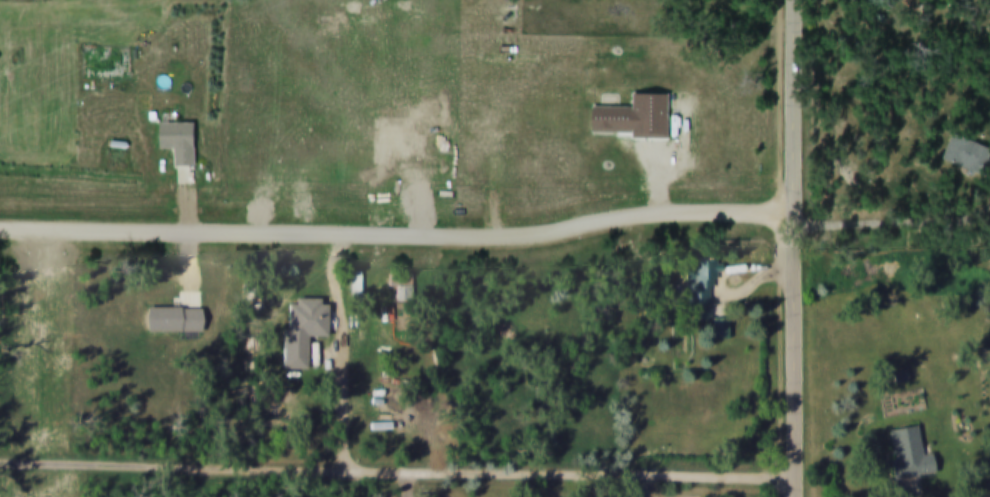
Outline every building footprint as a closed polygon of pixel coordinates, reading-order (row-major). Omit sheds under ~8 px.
[(163,151),(181,151),(180,168),(201,168),(202,125),(164,124),(163,151)] [(989,150),(947,137),(939,163),(981,176),(989,150)] [(685,259),(685,321),(710,321),(710,259),(685,259)] [(393,273),(393,289),(400,289),(400,301),(416,301),(416,273),(393,273)] [(287,368),(313,369),(314,335),(336,336),(337,305),(289,304),(287,368)] [(884,430),(891,480),(932,473),(929,453),(918,455),(913,426),(884,430)]
